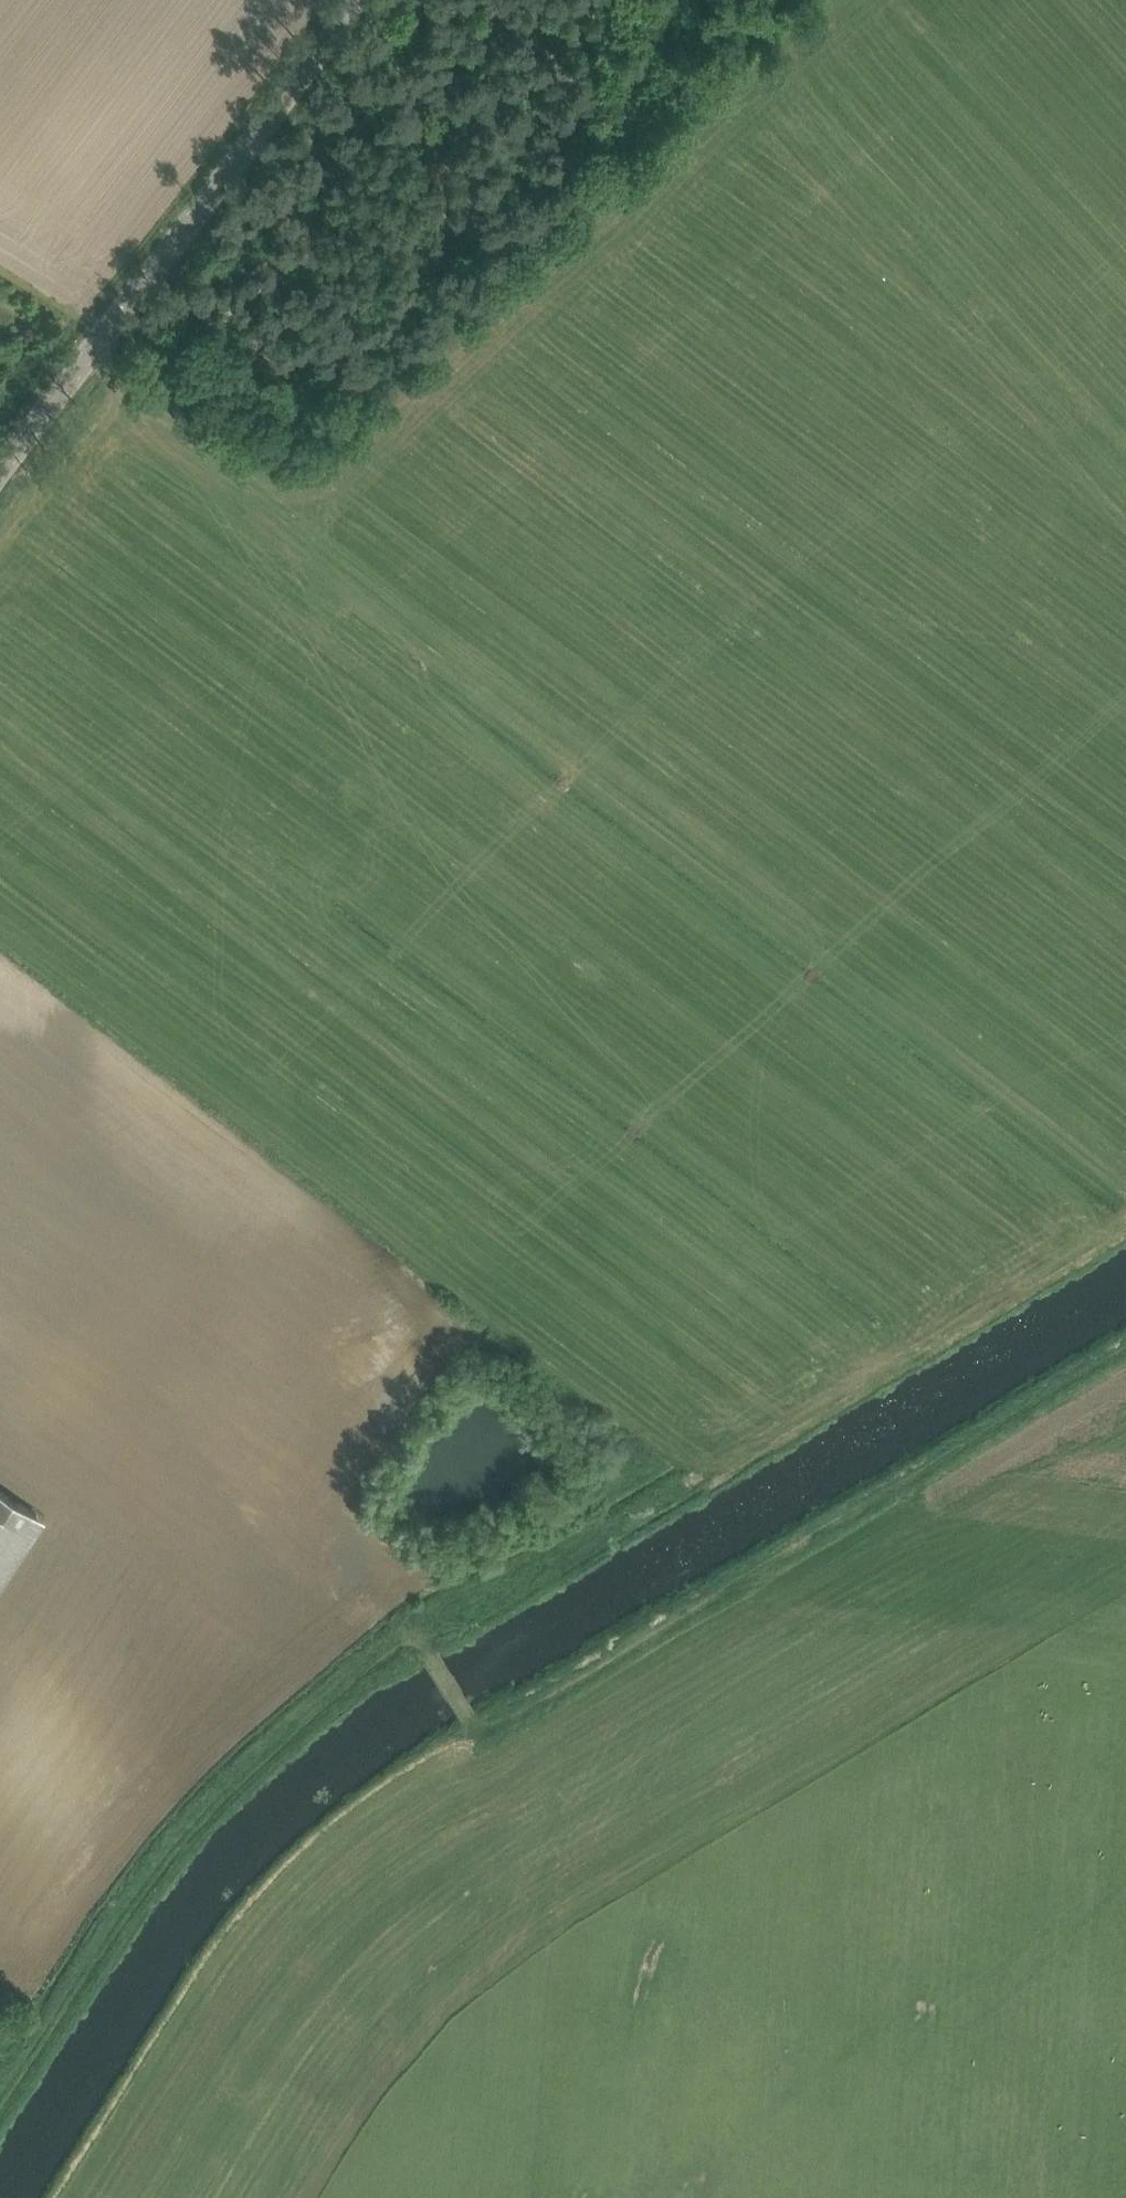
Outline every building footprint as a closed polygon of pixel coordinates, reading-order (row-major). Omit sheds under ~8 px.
[(38,1514),(0,1490),(0,1573),(38,1514)]
